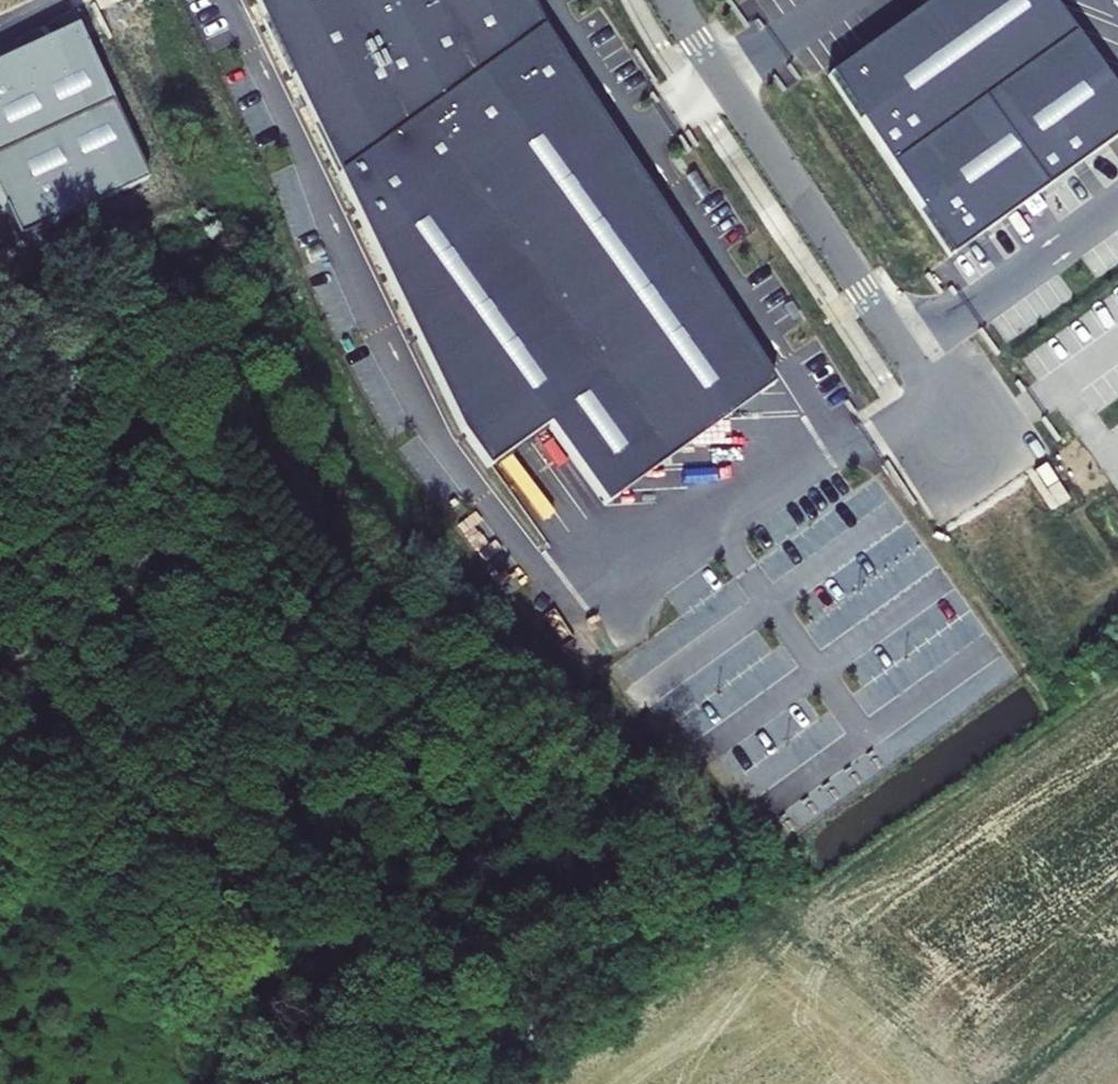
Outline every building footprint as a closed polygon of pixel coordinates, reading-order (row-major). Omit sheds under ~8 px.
[(526,0),(253,0),(461,433),(487,467),(547,424),(604,506),(772,386),(539,26),(526,0)] [(830,74),(958,251),(1117,136),(1117,93),(1051,0),(934,0),(830,74)] [(0,63),(0,205),(17,243),(148,185),(78,28),(0,63)] [(770,253),(758,236),(748,243),(760,260),(770,253)] [(1044,463),(1033,470),(1057,509),(1069,501),(1044,463)] [(785,641),(774,649),(759,628),(744,638),(759,659),(761,657),(775,678),(799,661),(785,641)]
